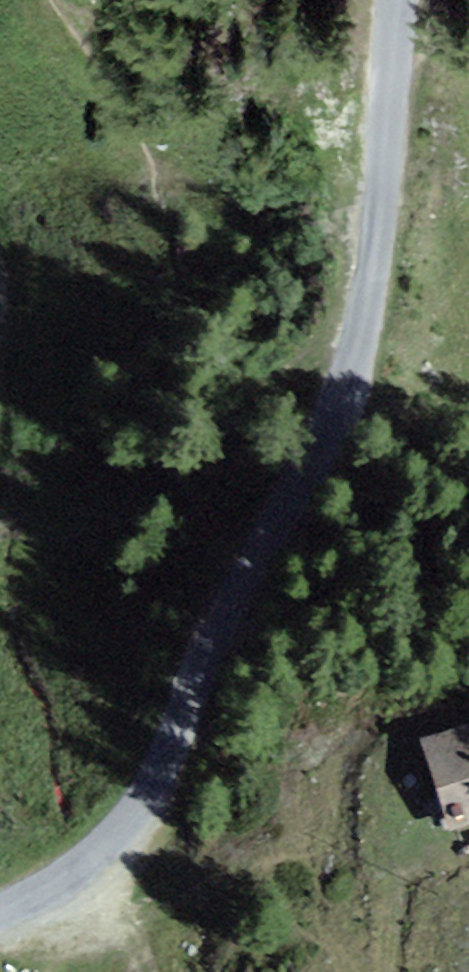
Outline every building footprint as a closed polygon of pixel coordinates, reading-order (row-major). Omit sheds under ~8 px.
[(408,750),(438,842),(468,832),(468,731),(408,750)]
